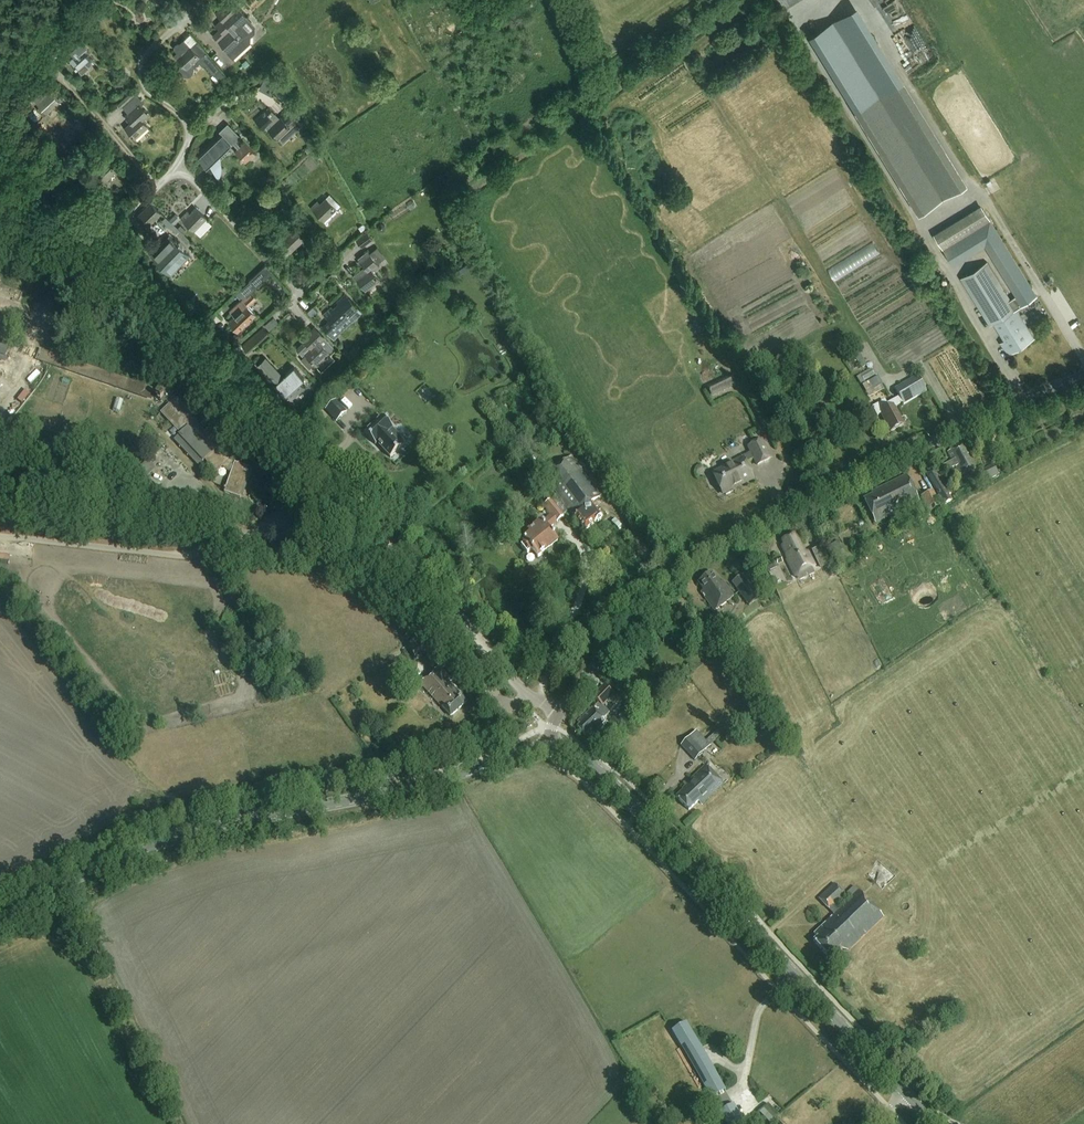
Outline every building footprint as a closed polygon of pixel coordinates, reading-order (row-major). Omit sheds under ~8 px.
[(228,54),(233,60),(249,44),(250,38),(240,26),(247,20),(237,8),(238,7),(231,0),(216,14),(221,21),(216,26),(222,34),(217,39),(228,54)] [(68,50),(64,54),(69,60),(79,71),(82,74),(89,68),(95,62),(84,50),(86,47),(80,40),(68,50)] [(194,68),(199,63),(202,65),(204,63),(214,75),(220,70),(195,43),(190,47),(185,41),(180,45),(178,45),(176,47),(176,49),(178,52),(174,56),(181,64),(180,65),(179,67),(179,69),(179,71),(180,73),(181,74),(183,76),(185,76),(187,77),(190,76),(192,74),(194,73),(194,70),(194,68)] [(265,77),(259,87),(272,95),(278,84),(265,77)] [(126,80),(122,84),(126,89),(130,85),(126,80)] [(855,111),(918,214),(967,184),(904,80),(855,111)] [(49,90),(43,96),(41,93),(33,100),(47,114),(60,101),(49,90)] [(81,110),(73,103),(68,109),(75,116),(81,110)] [(148,115),(138,105),(125,116),(131,122),(125,128),(135,139),(148,127),(142,120),(148,115)] [(282,144),(302,125),(289,110),(280,118),(275,113),(275,114),(270,109),(263,115),(262,113),(255,120),(264,130),(267,127),(282,144)] [(198,158),(207,167),(210,164),(218,179),(220,177),(221,174),(221,171),(221,168),(221,165),(220,162),(218,159),(217,157),(231,143),(233,145),(234,144),(238,149),(235,152),(245,162),(255,153),(245,143),(241,146),(236,141),(241,137),(228,124),(219,132),(222,135),(198,158)] [(321,204),(318,201),(311,208),(324,222),(340,206),(330,195),(321,204)] [(153,202),(139,215),(149,226),(163,212),(153,202)] [(395,218),(412,211),(409,203),(392,210),(395,218)] [(190,214),(188,212),(181,218),(194,231),(207,219),(196,208),(190,214)] [(174,224),(179,219),(175,215),(170,220),(174,224)] [(192,242),(177,227),(174,231),(189,246),(192,242)] [(286,257),(293,250),(306,238),(295,227),(289,233),(287,230),(280,237),(286,243),(279,249),(286,257)] [(366,234),(356,242),(361,249),(372,241),(366,234)] [(170,238),(151,256),(170,276),(189,257),(185,253),(186,252),(184,250),(183,251),(170,238)] [(381,279),(374,270),(379,265),(368,251),(358,259),(365,267),(354,275),(366,291),(381,279)] [(988,262),(960,280),(989,327),(993,324),(1004,341),(1000,344),(1007,355),(1035,337),(1017,309),(1022,306),(1016,296),(1011,299),(988,262)] [(457,277),(471,268),(468,264),(454,272),(457,277)] [(239,331),(256,314),(249,306),(257,298),(252,292),(256,288),(254,285),(260,280),(261,282),(264,281),(274,272),(267,265),(241,290),(247,296),(242,301),(242,300),(230,311),(235,316),(230,321),(239,331)] [(330,320),(322,326),(334,339),(362,314),(345,294),(336,301),(339,305),(334,309),(331,307),(324,314),(330,320)] [(313,306),(308,312),(312,316),(317,311),(313,306)] [(276,316),(264,327),(267,331),(280,320),(276,316)] [(267,331),(264,327),(244,345),(250,352),(270,334),(267,331)] [(302,357),(305,354),(306,355),(301,361),(310,370),(333,348),(315,329),(303,340),(306,343),(297,352),(302,357)] [(1,357),(7,359),(10,349),(0,346),(0,361),(1,357)] [(298,383),(302,378),(293,367),(283,377),(265,358),(256,366),(283,395),(285,394),(291,401),(303,389),(298,383)] [(98,381),(133,393),(137,382),(102,370),(98,381)] [(731,376),(707,387),(712,398),(736,386),(731,376)] [(904,405),(927,392),(918,376),(895,390),(899,398),(903,404),(904,405)] [(878,377),(869,382),(874,391),(883,385),(878,377)] [(176,395),(165,383),(155,393),(168,406),(161,413),(180,434),(174,440),(198,466),(205,460),(216,473),(221,468),(227,471),(231,473),(224,493),(242,499),(252,469),(234,464),(230,460),(215,445),(229,432),(219,420),(205,434),(198,427),(199,426),(195,421),(192,417),(193,416),(175,397),(176,395)] [(881,414),(891,432),(904,425),(895,408),(903,404),(899,398),(887,404),(885,401),(872,408),(877,417),(881,414)] [(336,401),(325,411),(337,423),(348,413),(336,401)] [(385,455),(396,444),(395,443),(400,440),(387,426),(387,425),(388,425),(377,414),(359,430),(370,442),(372,440),(385,455)] [(722,464),(724,469),(713,474),(723,494),(725,493),(726,495),(733,492),(732,489),(752,479),(745,463),(754,459),(757,465),(770,459),(762,441),(748,447),(751,453),(731,462),(730,460),(722,464)] [(948,452),(953,461),(927,474),(943,506),(949,503),(936,477),(957,466),(961,476),(975,469),(968,455),(970,454),(965,444),(948,452)] [(601,497),(571,458),(545,478),(585,531),(603,518),(592,504),(601,497)] [(144,464),(139,469),(146,477),(152,472),(144,464)] [(998,474),(994,465),(985,469),(989,478),(998,474)] [(872,493),(873,495),(864,499),(875,523),(919,502),(907,476),(872,493)] [(942,508),(934,491),(922,497),(928,510),(932,508),(934,511),(942,508)] [(524,540),(526,542),(521,546),(527,554),(532,550),(538,558),(557,543),(547,530),(564,517),(551,500),(544,506),(551,515),(528,533),(531,536),(524,540)] [(784,545),(782,546),(788,559),(787,560),(795,576),(801,580),(815,574),(815,567),(808,552),(804,554),(795,535),(782,541),(784,545)] [(830,566),(822,548),(813,552),(821,570),(830,566)] [(714,611),(734,597),(723,582),(720,584),(712,573),(698,584),(703,591),(701,593),(714,611)] [(760,599),(743,576),(733,584),(749,607),(760,599)] [(425,640),(413,648),(419,658),(432,650),(425,640)] [(452,681),(439,667),(420,684),(450,716),(466,702),(449,683),(452,681)] [(578,722),(580,724),(578,727),(585,735),(588,732),(590,735),(606,720),(604,718),(609,712),(603,706),(614,695),(605,686),(594,697),(600,703),(594,708),(593,707),(578,722)] [(637,720),(629,712),(625,716),(633,724),(637,720)] [(625,727),(616,717),(610,722),(615,727),(619,731),(620,732),(625,727)] [(615,727),(604,737),(608,741),(619,731),(615,727)] [(696,731),(681,745),(695,761),(710,746),(696,731)] [(717,731),(712,737),(716,741),(722,736),(717,731)] [(684,787),(685,788),(675,797),(689,811),(698,802),(702,805),(724,785),(704,765),(693,776),(694,777),(684,787)] [(818,937),(813,941),(831,960),(841,951),(849,952),(884,918),(857,891),(838,910),(835,908),(847,896),(834,883),(818,899),(834,915),(825,922),(826,923),(814,934),(818,937)] [(857,891),(854,887),(845,895),(847,896),(849,899),(857,891)] [(681,1046),(683,1045),(689,1056),(699,1072),(706,1085),(705,1086),(704,1086),(703,1086),(711,1099),(712,1099),(711,1096),(724,1089),(725,1091),(726,1091),(711,1065),(702,1049),(686,1023),(687,1026),(674,1034),(672,1031),(672,1032),(681,1048),(682,1047),(681,1046)] [(726,1123),(743,1123),(745,1123),(734,1104),(733,1104),(735,1107),(722,1115),(720,1112),(719,1113),(726,1123)] [(760,1111),(770,1122),(777,1115),(767,1104),(760,1111)]
